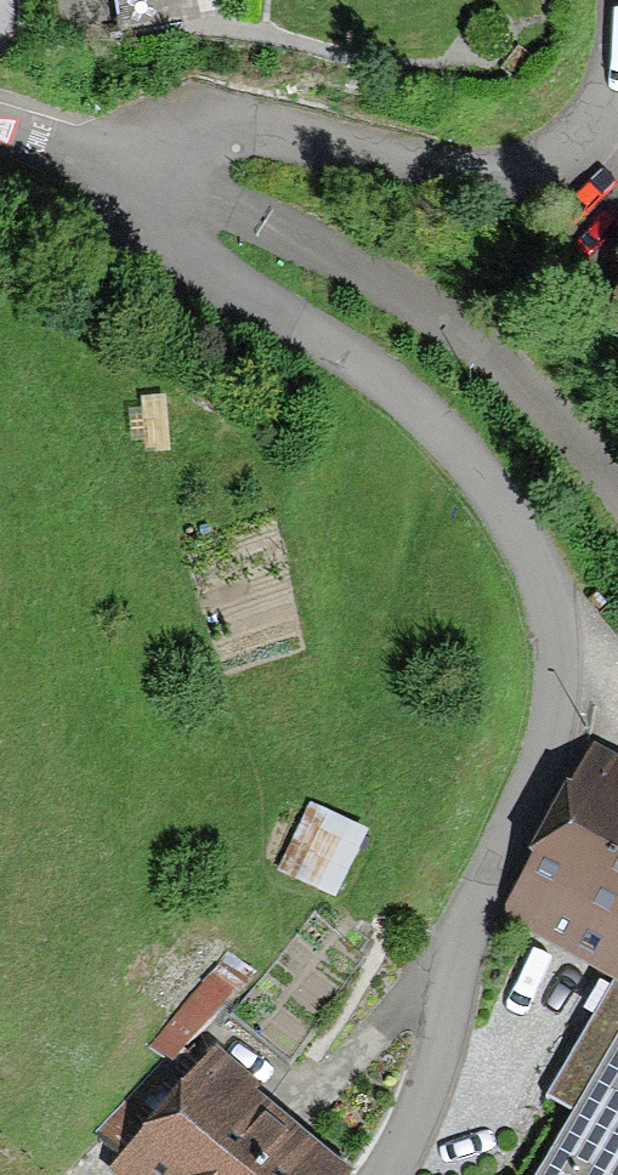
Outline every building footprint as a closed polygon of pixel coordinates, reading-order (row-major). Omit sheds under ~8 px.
[(617,980),(617,797),(584,779),(507,919),(617,980)] [(337,889),(360,833),(304,809),(281,865),(337,889)] [(616,1033),(617,1030),(617,994),(605,987),(544,1099),(569,1112),(535,1174),(617,1174),(617,1034),(616,1033)] [(119,1174),(301,1174),(179,1079),(109,1168),(119,1174)]
